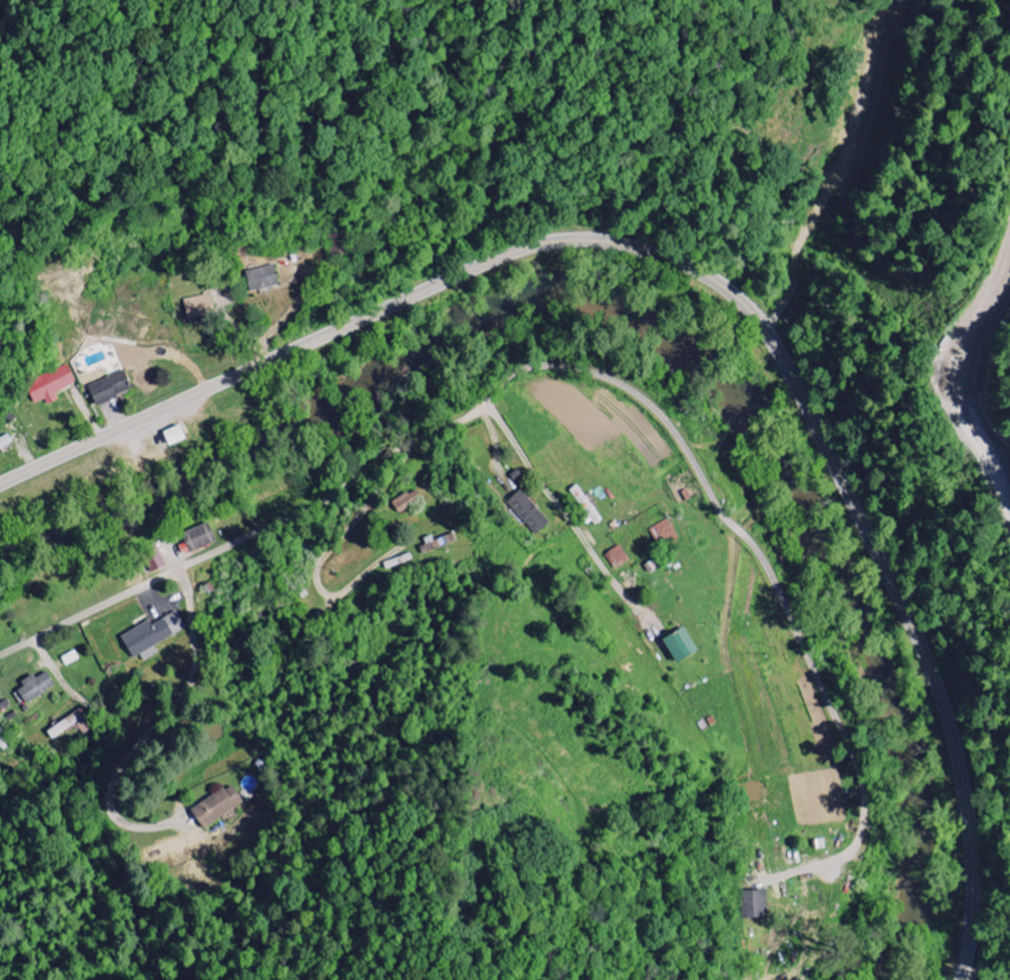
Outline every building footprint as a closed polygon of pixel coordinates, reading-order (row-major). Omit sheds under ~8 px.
[(253,292),(281,284),(276,264),(248,272),(253,292)] [(186,299),(189,320),(209,317),(207,296),(186,299)] [(78,383),(69,365),(27,385),(37,405),(47,400),(49,405),(61,400),(58,393),(78,383)] [(134,391),(125,371),(90,386),(99,406),(134,391)] [(172,446),(188,439),(182,425),(166,432),(172,446)] [(394,503),(400,512),(424,498),(418,489),(394,503)] [(552,522),(523,490),(509,503),(538,535),(552,522)] [(654,528),(665,548),(681,539),(669,519),(654,528)] [(181,546),(185,556),(218,543),(210,523),(184,533),(188,543),(181,546)] [(632,561),(623,546),(607,555),(616,570),(632,561)] [(168,566),(160,550),(146,557),(154,573),(168,566)] [(151,621),(123,637),(135,658),(188,628),(179,611),(153,626),(151,621)] [(666,640),(679,664),(700,652),(687,628),(666,640)] [(27,688),(18,694),(26,706),(57,686),(48,672),(38,679),(36,675),(23,683),(27,688)] [(55,741),(89,714),(84,707),(49,733),(55,741)] [(235,786),(227,791),(225,788),(193,810),(207,831),(247,802),(235,786)] [(768,891),(743,892),(744,919),(769,918),(768,891)]
